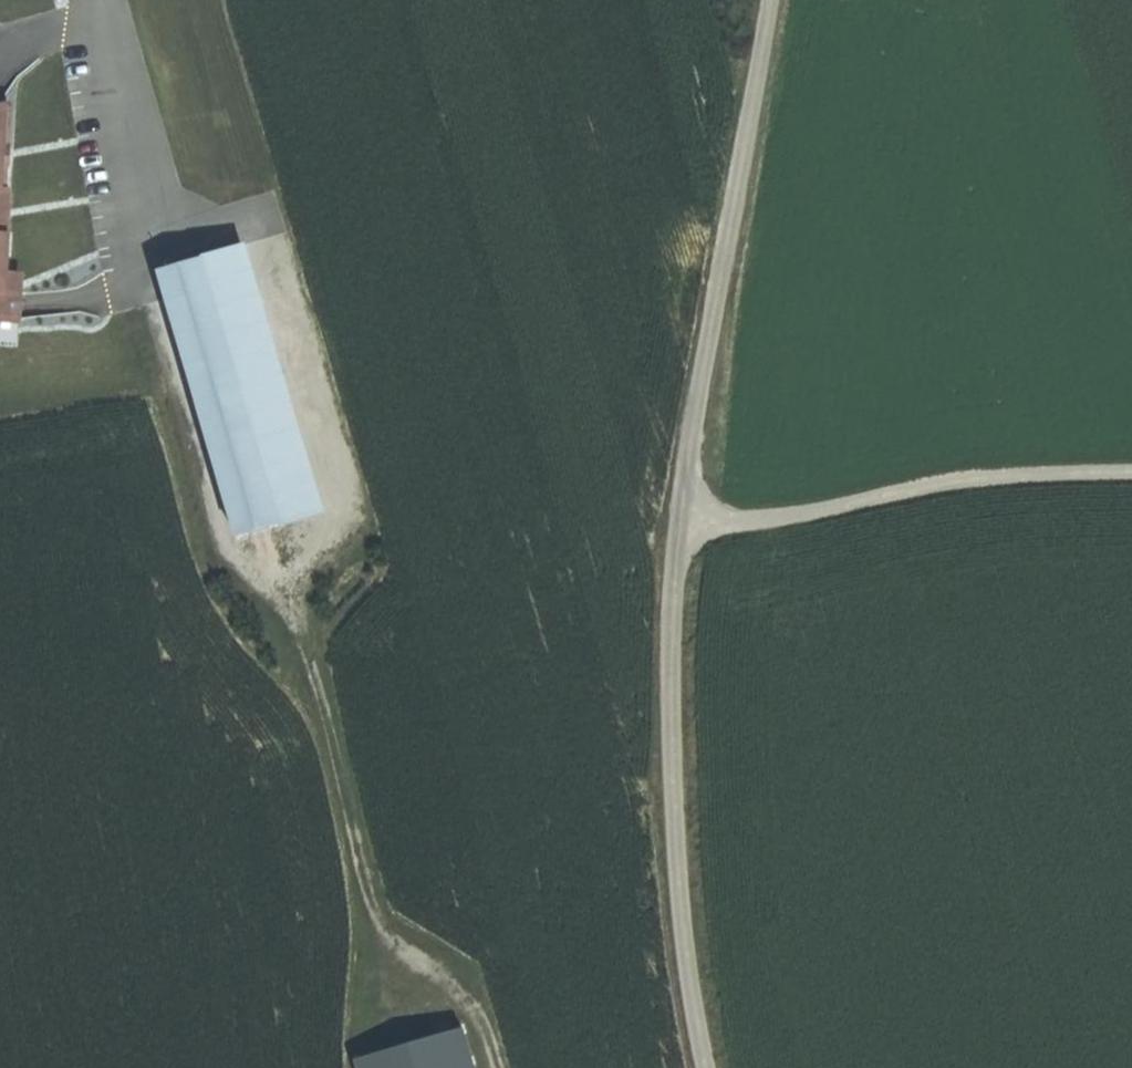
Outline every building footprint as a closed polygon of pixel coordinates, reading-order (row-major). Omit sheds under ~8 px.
[(16,318),(19,292),(6,292),(6,280),(2,280),(5,237),(0,236),(0,318),(16,318)] [(240,534),(316,508),(237,246),(160,271),(240,534)] [(355,1065),(356,1067),(470,1067),(460,1034),(355,1065)]
